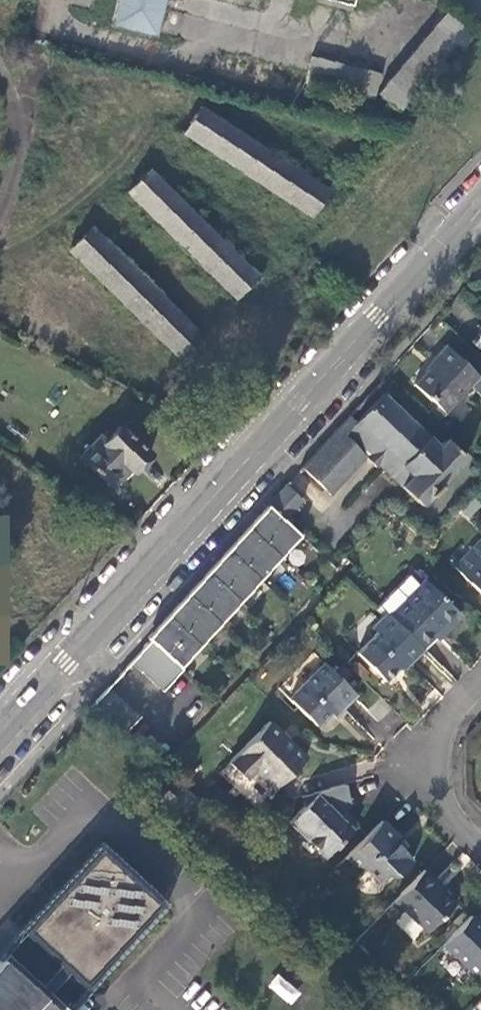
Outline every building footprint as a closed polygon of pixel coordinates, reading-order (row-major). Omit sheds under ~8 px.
[(114,27),(157,37),(165,0),(120,0),(114,27)] [(379,93),(401,113),(429,78),(454,47),(459,53),(474,36),(444,12),(379,93)] [(380,72),(311,56),(305,80),(375,97),(380,72)] [(200,107),(183,133),(309,217),(327,191),(200,107)] [(149,168),(126,191),(234,298),(257,275),(149,168)] [(92,227),(70,250),(179,356),(201,333),(92,227)] [(446,346),(437,355),(433,359),(435,361),(414,384),(444,412),(469,386),(478,394),(480,392),(480,379),(446,346)] [(383,393),(356,422),(350,416),(334,433),(300,471),(329,498),(364,460),(375,470),(377,466),(402,486),(422,504),(465,457),(446,439),(439,446),(383,393)] [(79,460),(111,489),(129,471),(133,475),(143,464),(151,455),(121,427),(106,444),(100,439),(79,460)] [(286,486),(268,506),(271,509),(285,521),(303,502),(286,486)] [(300,536),(285,521),(271,509),(268,506),(248,528),(280,557),(300,536)] [(280,557),(248,528),(228,550),(260,579),(280,557)] [(455,566),(480,591),(480,539),(455,566)] [(260,579),(228,550),(207,572),(240,601),(260,579)] [(240,601),(207,572),(197,583),(187,594),(220,623),(240,601)] [(424,580),(390,614),(422,645),(443,624),(447,629),(460,615),(424,580)] [(220,623),(187,594),(167,616),(171,619),(200,645),(220,623)] [(404,667),(424,647),(422,645),(390,614),(387,611),(372,627),(376,632),(357,651),(385,680),(396,669),(404,667)] [(180,667),(200,645),(171,619),(150,640),(182,669),(183,669),(180,667)] [(131,662),(163,691),(182,669),(150,640),(131,662)] [(290,696),(318,724),(339,703),(343,706),(357,692),(324,661),(290,696)] [(140,715),(108,686),(88,708),(121,737),(140,715)] [(255,770),(274,787),(303,756),(267,721),(229,761),(246,779),(255,770)] [(350,804),(344,783),(303,796),(304,805),(289,820),(325,855),(357,823),(349,812),(347,812),(345,808),(347,807),(350,804)] [(396,835),(382,820),(344,857),(351,864),(362,865),(368,870),(396,835)] [(399,837),(396,835),(368,870),(379,882),(391,869),(397,874),(412,858),(400,846),(396,841),(399,837)] [(396,841),(400,846),(404,843),(399,837),(396,841)] [(162,905),(102,851),(48,909),(25,934),(85,989),(162,905)] [(435,882),(424,870),(397,897),(429,929),(453,903),(433,884),(435,882)] [(469,916),(443,943),(478,979),(480,976),(480,928),(469,916)] [(0,961),(0,1009),(55,1009),(1,960),(0,961)] [(277,973),(267,986),(292,1005),(301,992),(277,973)] [(73,1009),(112,1009),(92,989),(73,1009)]
